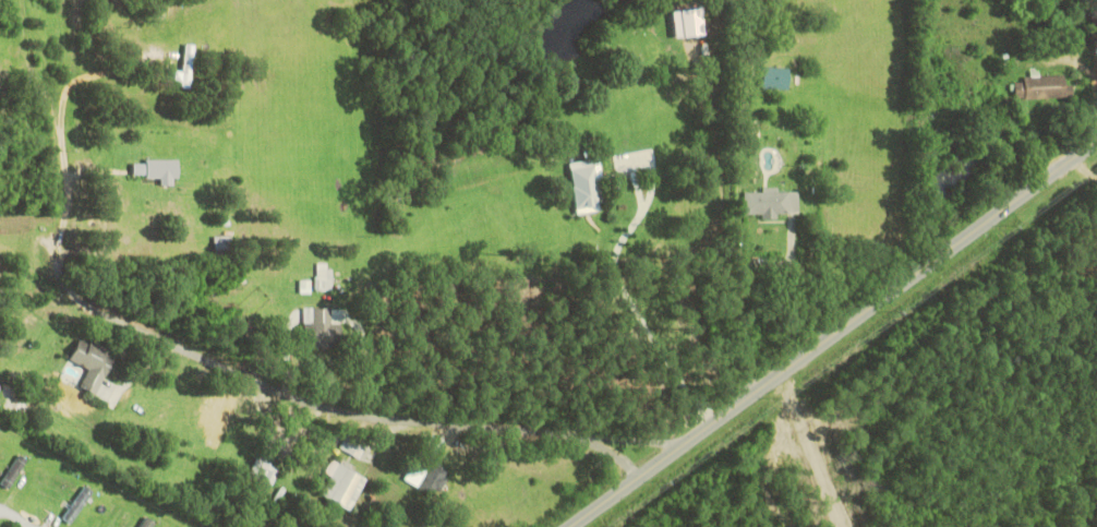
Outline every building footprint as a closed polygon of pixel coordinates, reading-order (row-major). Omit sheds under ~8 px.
[(679,38),(708,33),(704,6),(675,10),(679,38)] [(198,44),(189,43),(184,71),(179,70),(176,85),(192,88),(198,44)] [(792,67),(766,66),(765,88),(792,88),(792,67)] [(1018,97),(1068,95),(1067,75),(1017,77),(1018,97)] [(571,162),(579,214),(609,209),(601,157),(571,162)] [(136,162),(135,176),(162,176),(162,184),(179,184),(179,159),(147,158),(147,163),(136,162)] [(800,213),(800,191),(779,190),(780,187),(764,186),(764,192),(746,191),(746,213),(764,214),(764,217),(778,218),(779,213),(800,213)] [(317,289),(332,289),(332,263),(317,263),(317,289)] [(312,292),(312,279),(301,279),(300,292),(312,292)] [(305,333),(332,334),(332,343),(343,343),(343,331),(340,331),(341,321),(334,320),(334,307),(306,307),(305,333)] [(82,387),(100,394),(118,353),(81,337),(71,361),(89,368),(82,387)] [(341,448),(362,459),(370,443),(348,433),(341,448)] [(281,464),(257,457),(252,477),(275,484),(281,464)] [(322,494),(352,510),(370,478),(334,459),(327,472),(332,475),(322,494)] [(406,479),(437,499),(454,473),(436,462),(427,476),(414,467),(406,479)] [(95,490),(85,485),(65,517),(74,524),(95,490)] [(156,521),(145,515),(139,526),(153,526),(156,521)]
